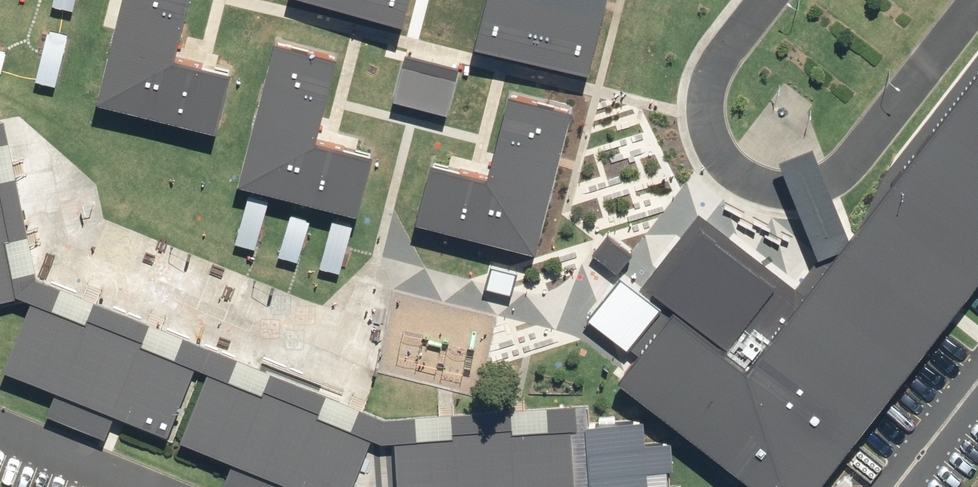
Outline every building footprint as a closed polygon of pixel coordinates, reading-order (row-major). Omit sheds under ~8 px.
[(101,94),(217,121),(232,60),(178,47),(189,0),(124,0),(101,94)] [(406,22),(411,0),(316,0),(406,22)] [(475,43),(590,73),(609,0),(486,0),(475,43)] [(342,56),(279,40),(242,180),(358,211),(373,153),(328,142),(320,140),(342,56)] [(404,49),(394,86),(445,101),(456,65),(404,49)] [(977,268),(977,52),(849,217),(798,281),(698,203),(639,279),(669,303),(620,365),(776,486),(806,486),(977,268)] [(573,112),(511,95),(489,176),(475,172),(432,161),(417,219),(535,250),(573,112)] [(0,205),(0,304),(19,300),(0,205)] [(595,246),(620,266),(636,246),(611,226),(602,237),(595,246)] [(34,305),(8,369),(58,389),(45,423),(103,446),(116,415),(167,435),(194,369),(34,305)] [(206,371),(178,438),(234,461),(223,486),(354,486),(374,440),(356,433),(206,371)] [(588,420),(593,486),(652,486),(650,464),(673,463),(670,434),(645,436),(643,416),(588,420)] [(397,443),(401,486),(578,486),(573,429),(397,443)]
